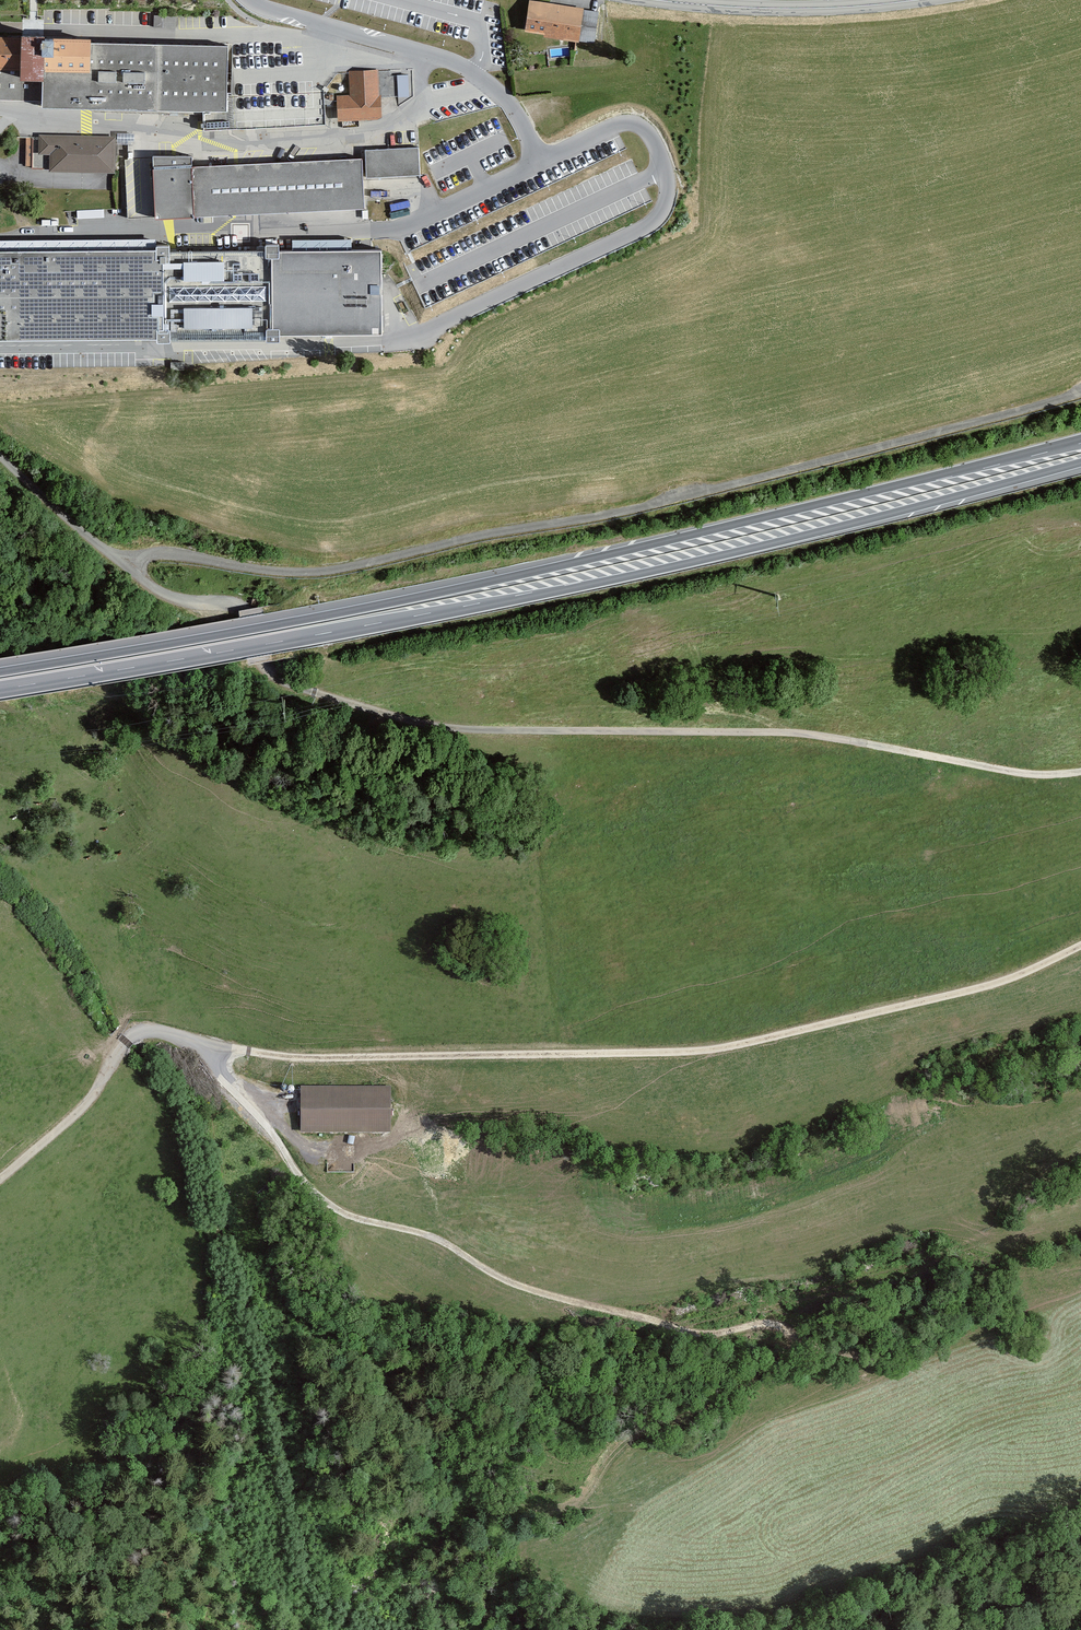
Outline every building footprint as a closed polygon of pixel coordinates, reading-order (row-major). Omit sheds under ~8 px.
[(584,10),(529,2),(525,34),(544,37),(543,40),(579,45),(579,43),(584,11),(584,10)] [(599,13),(584,11),(579,43),(595,46),(599,13)] [(228,51),(44,43),(0,41),(0,101),(43,103),(43,113),(201,117),(227,115),(228,51)] [(376,70),(346,71),(347,94),(333,95),(334,118),(379,115),(376,70)] [(410,73),(400,73),(401,95),(411,94),(410,73)] [(115,170),(115,136),(39,134),(38,152),(48,152),(49,168),(115,170)] [(375,148),(365,148),(367,174),(420,171),(419,145),(375,148)] [(193,211),(193,163),(192,153),(153,153),(157,213),(193,211)] [(362,155),(193,163),(193,211),(365,203),(362,155)] [(164,253),(156,253),(156,243),(0,245),(0,341),(20,340),(157,340),(157,330),(164,330),(164,321),(164,253)] [(274,327),(273,246),(164,247),(164,253),(164,321),(164,330),(274,327)] [(382,325),(382,246),(273,246),(274,327),(382,325)] [(388,1087),(300,1088),(301,1134),(389,1133),(388,1087)]
